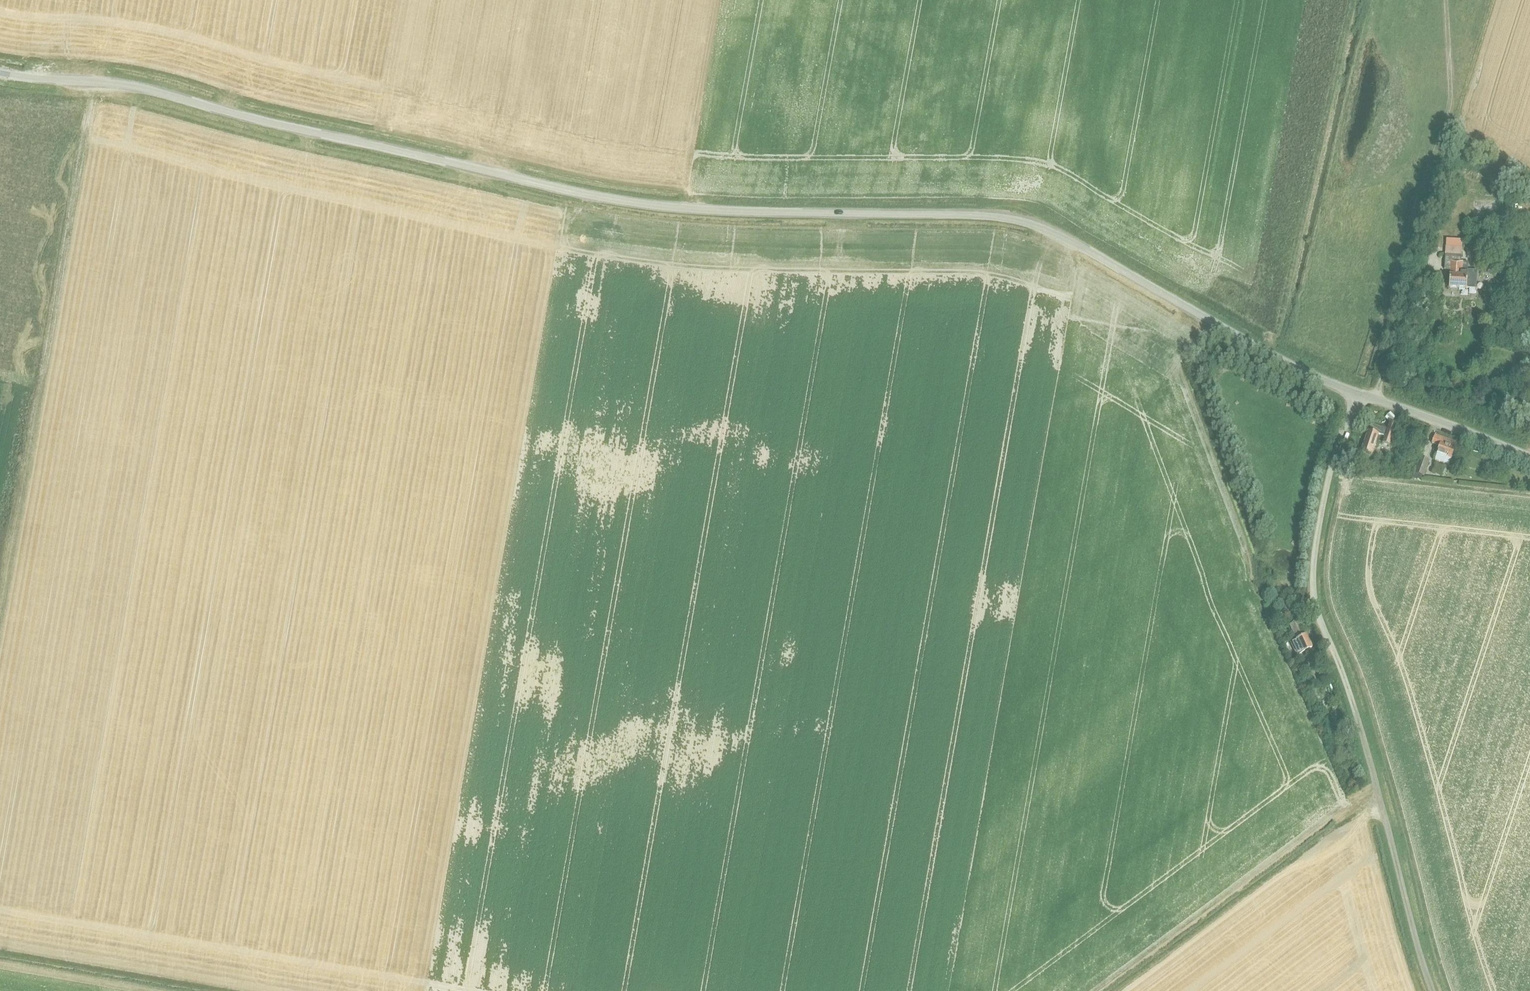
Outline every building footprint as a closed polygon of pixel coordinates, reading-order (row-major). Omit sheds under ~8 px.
[(1468,265),(1460,264),(1461,250),(1444,249),(1443,272),(1450,272),(1449,291),(1476,292),(1477,273),(1468,273),(1468,265)] [(1383,444),(1390,447),(1397,427),(1389,425),(1387,430),(1371,425),(1361,453),(1372,456),(1378,436),(1385,438),(1383,444)] [(1435,436),(1432,444),(1439,447),(1436,455),(1437,455),(1450,460),(1451,460),(1457,443),(1435,436)] [(1424,479),(1430,463),(1420,459),(1414,475),(1424,479)] [(1273,608),(1269,610),(1273,620),(1278,617),(1273,608)] [(1296,641),(1291,643),(1297,656),(1312,649),(1306,637),(1303,637),(1300,629),(1302,629),(1299,621),(1290,625),(1296,641)] [(1317,690),(1311,692),(1314,703),(1321,700),(1317,690)]
